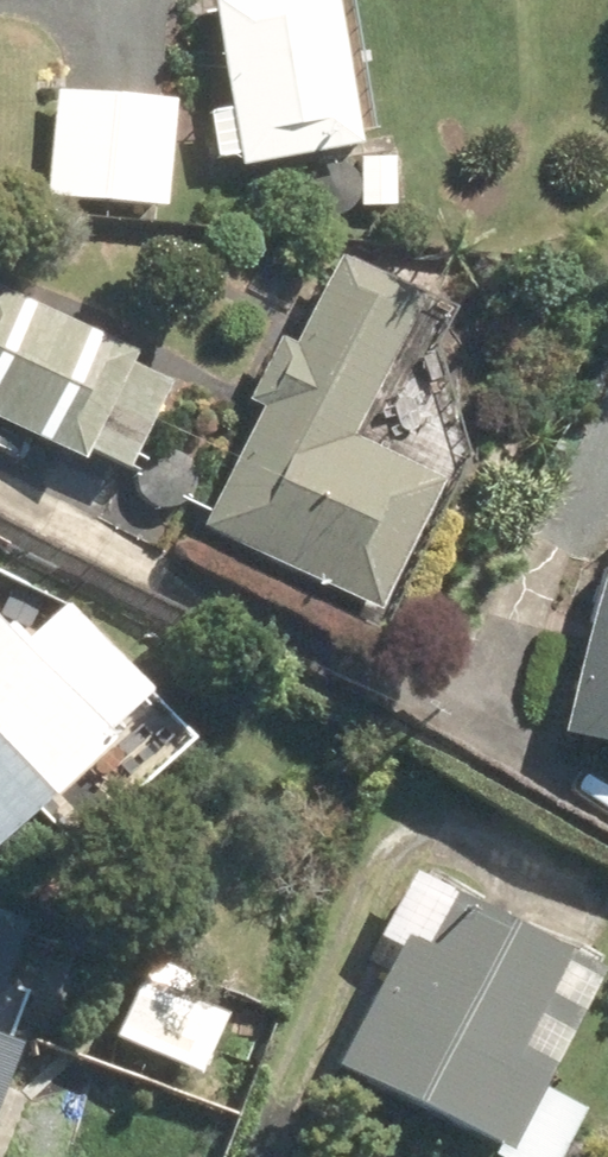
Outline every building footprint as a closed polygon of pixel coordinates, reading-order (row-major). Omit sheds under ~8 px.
[(214,1),(241,170),(360,151),(336,0),(218,0),(214,1)] [(54,94),(46,200),(169,209),(177,104),(54,94)] [(395,209),(394,160),(358,161),(359,209),(395,209)] [(251,406),(262,411),(203,531),(219,540),(211,556),(385,640),(472,462),(434,354),(453,316),(338,259),(293,354),(279,348),(251,406)] [(0,290),(0,427),(85,468),(93,452),(131,468),(170,386),(130,366),(136,354),(0,290)] [(568,740),(607,751),(607,596),(568,740)] [(116,742),(128,757),(164,724),(146,704),(152,699),(67,610),(26,649),(0,622),(0,850),(116,742)] [(498,1156),(567,1156),(588,1116),(543,1094),(602,978),(411,883),(381,942),(400,951),(338,1077),(498,1156)] [(26,925),(0,915),(0,989),(26,925)] [(144,978),(115,1038),(167,1065),(196,1004),(144,978)] [(22,1057),(0,1048),(0,1114),(22,1057)]
